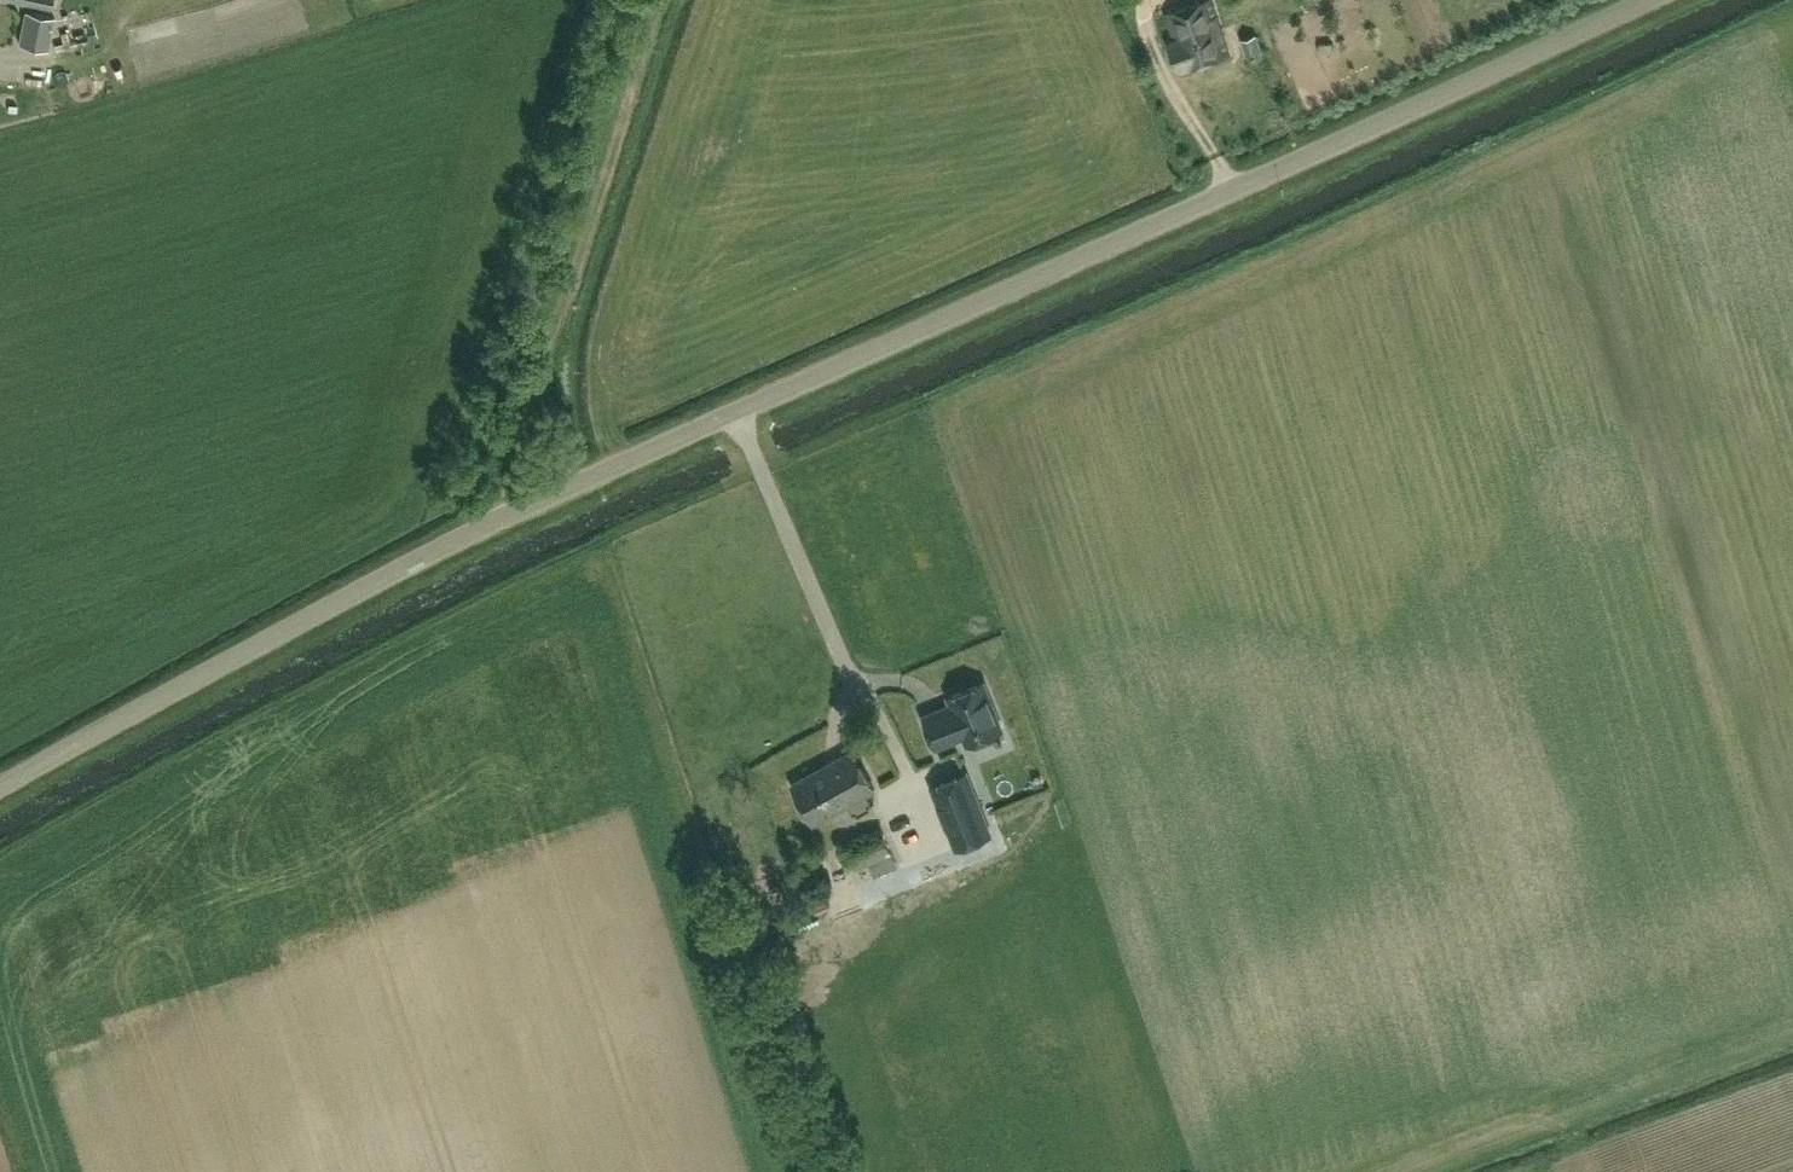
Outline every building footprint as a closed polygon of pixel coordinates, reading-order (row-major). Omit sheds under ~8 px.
[(51,10),(53,0),(2,0),(51,10)] [(1228,55),(1210,0),(1166,15),(1175,42),(1169,44),(1178,71),(1185,69),(1185,70),(1228,55)] [(49,51),(56,18),(24,11),(18,45),(49,51)] [(54,45),(56,52),(71,48),(67,32),(60,33),(63,43),(54,45)] [(1247,59),(1263,54),(1256,36),(1241,41),(1247,59)] [(543,419),(546,410),(539,408),(536,417),(543,419)] [(955,707),(926,718),(938,747),(966,735),(969,743),(1003,729),(985,683),(951,696),(955,707)] [(844,806),(875,789),(854,751),(823,768),(844,806)] [(844,806),(823,768),(792,785),(813,823),(844,806)] [(957,849),(991,836),(966,772),(932,786),(957,849)] [(980,786),(997,816),(1020,804),(1003,773),(980,786)] [(824,847),(818,824),(802,828),(808,851),(824,847)] [(855,869),(869,864),(893,854),(881,829),(844,845),(855,869)] [(893,854),(869,864),(874,877),(898,867),(893,854)]
